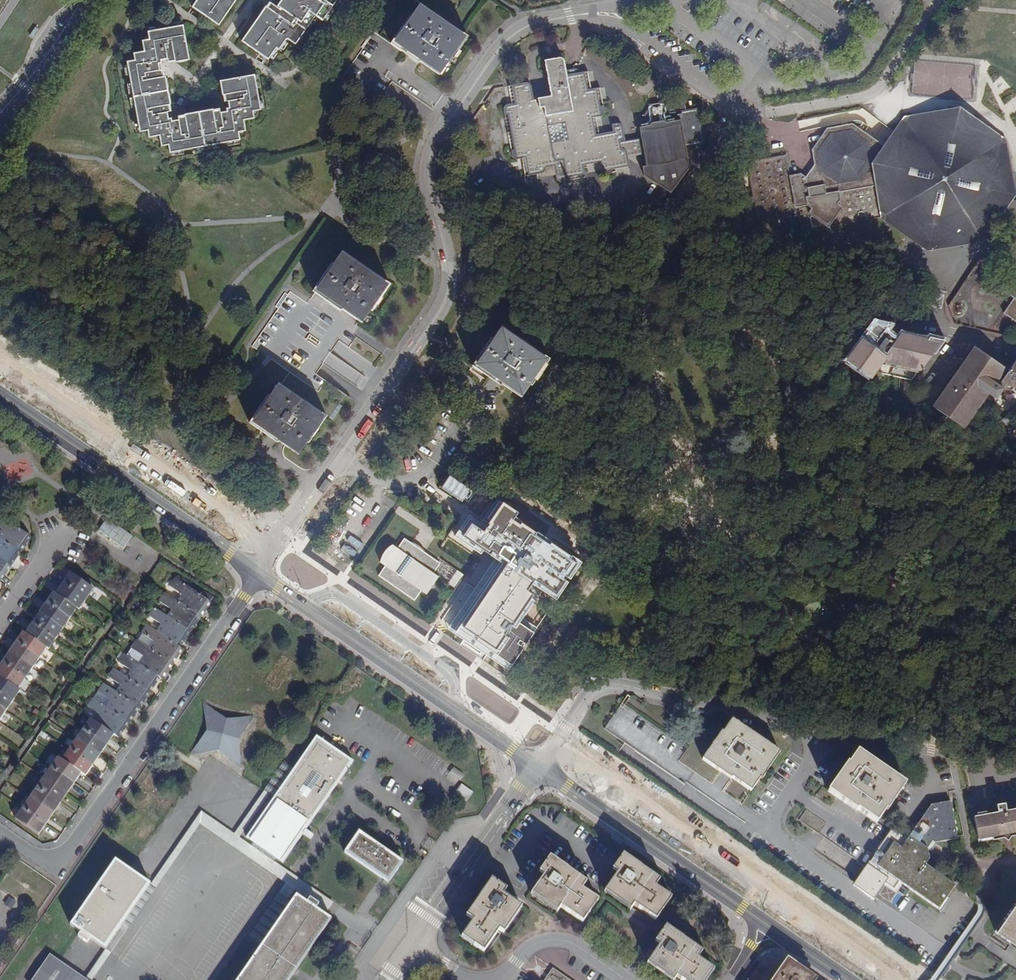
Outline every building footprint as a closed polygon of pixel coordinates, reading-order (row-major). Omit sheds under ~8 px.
[(193,6),(217,24),(229,6),(228,5),(226,4),(229,0),(197,0),(193,6)] [(229,6),(217,24),(218,25),(236,0),(233,0),(229,6)] [(295,1),(294,0),(285,0),(280,8),(294,17),(290,23),(276,14),(270,9),(259,26),(257,25),(256,24),(243,42),(268,59),(276,47),(279,50),(286,39),(287,38),(295,44),(315,15),(322,19),(335,0),(296,0),(295,1)] [(392,41),(404,50),(419,61),(421,59),(440,73),(449,60),(450,62),(460,48),(459,48),(468,34),(459,28),(421,2),(412,15),(411,14),(392,41)] [(242,41),(243,42),(256,24),(267,7),(266,6),(242,41)] [(269,8),(267,7),(256,24),(257,25),(269,8)] [(270,9),(269,8),(257,25),(259,26),(270,9)] [(280,8),(276,14),(290,23),(294,17),(280,8)] [(142,125),(143,131),(148,130),(149,137),(157,136),(169,119),(167,112),(153,114),(151,108),(166,105),(169,105),(164,77),(161,77),(146,79),(145,73),(160,70),(158,63),(161,62),(161,60),(168,58),(165,44),(172,43),(174,58),(174,60),(189,57),(183,26),(154,30),(155,33),(148,35),(150,40),(142,41),(143,51),(134,53),(135,59),(131,61),(132,67),(129,67),(139,126),(142,125)] [(38,29),(36,27),(30,35),(33,37),(38,29)] [(168,58),(174,58),(172,43),(165,44),(168,58)] [(613,130),(597,133),(593,116),(600,115),(603,114),(605,112),(605,109),(604,104),(601,104),(597,86),(589,87),(585,70),(575,71),(575,68),(570,69),(570,72),(568,73),(565,59),(563,57),(560,56),(545,59),(551,93),(534,97),(531,84),(529,81),(512,84),(516,100),(507,103),(505,105),(504,107),(505,113),(508,113),(515,147),(512,148),(514,156),(515,157),(518,157),(525,156),(529,174),(546,169),(547,167),(547,165),(554,164),(557,177),(559,179),(560,180),(568,178),(568,176),(586,173),(584,164),(601,161),(602,167),(603,170),(605,171),(607,171),(613,170),(613,167),(629,165),(630,168),(631,168),(629,156),(626,139),(622,124),(620,122),(617,122),(612,123),(613,130)] [(161,77),(160,70),(145,73),(146,79),(161,77)] [(255,75),(222,80),(224,94),(227,94),(242,91),(243,98),(229,100),(230,107),(227,108),(228,110),(221,112),(223,126),(217,128),(214,113),(213,111),(185,116),(185,118),(188,133),(181,134),(179,119),(171,121),(159,137),(161,146),(168,144),(169,149),(175,148),(175,151),(234,140),(234,137),(240,136),(239,132),(245,130),(244,120),(254,118),(253,111),(258,110),(257,104),(260,103),(255,75)] [(227,94),(229,100),(243,98),(242,91),(227,94)] [(698,107),(686,108),(684,97),(649,104),(649,107),(642,116),(646,119),(647,123),(636,124),(635,126),(640,125),(643,137),(646,152),(647,160),(643,161),(644,169),(668,188),(690,161),(687,146),(705,142),(698,107)] [(167,112),(166,105),(151,108),(153,114),(167,112)] [(978,120),(960,107),(938,111),(937,118),(959,115),(977,128),(978,120)] [(910,237),(911,229),(930,241),(951,238),(950,246),(983,241),(1002,213),(998,210),(999,205),(1007,193),(1005,180),(1007,173),(1012,173),(1006,139),(978,120),(977,128),(959,115),(937,118),(938,111),(905,116),(885,145),(873,137),(868,142),(851,130),(830,133),(818,151),(822,170),(819,173),(817,172),(810,181),(805,177),(801,174),(791,175),(787,155),(743,162),(754,222),(792,217),(794,232),(881,217),(910,237)] [(221,112),(214,113),(217,128),(223,126),(221,112)] [(171,118),(169,119),(157,136),(159,135),(159,137),(171,121),(171,118)] [(185,118),(179,119),(181,134),(188,133),(185,118)] [(818,151),(830,133),(851,130),(868,142),(873,137),(852,123),(827,128),(811,149),(814,165),(810,171),(805,177),(810,181),(817,172),(819,173),(822,170),(818,151)] [(643,137),(626,139),(629,156),(646,152),(643,137)] [(998,210),(1002,213),(1015,195),(1012,173),(1007,173),(1005,180),(1007,193),(999,205),(998,210)] [(910,237),(929,250),(950,246),(951,238),(930,241),(911,229),(910,237)] [(381,295),(390,281),(343,248),(334,262),(332,261),(314,288),(341,308),(342,306),(362,319),(370,308),(372,309),(377,302),(378,303),(382,295),(381,295)] [(1006,296),(1013,300),(1004,314),(1015,322),(1015,282),(1006,296)] [(473,362),(489,373),(500,382),(502,381),(521,394),(530,382),(532,383),(536,376),(536,377),(541,369),(549,355),(502,323),(493,336),(492,335),(473,362)] [(887,329),(873,326),(848,358),(872,376),(884,360),(921,368),(941,342),(902,333),(899,337),(887,329)] [(1015,360),(1009,370),(986,355),(983,360),(974,354),(958,377),(936,409),(961,425),(997,381),(1002,384),(1014,387),(1013,389),(1015,391),(1015,360)] [(307,439),(308,440),(312,433),(313,433),(318,426),(317,426),(327,412),(281,381),(279,380),(269,392),(268,392),(249,419),(277,439),(278,438),(284,441),(298,451),(307,439)] [(480,551),(469,567),(460,580),(454,589),(468,598),(495,617),(507,626),(515,615),(536,584),(544,572),(532,563),(549,538),(508,510),(491,535),(483,530),(472,545),(480,551)] [(0,515),(0,529),(1,530),(0,532),(0,538),(20,551),(30,536),(0,515)] [(9,566),(20,551),(0,538),(0,560),(9,566)] [(383,568),(376,578),(406,600),(413,590),(419,593),(422,588),(426,588),(429,585),(427,582),(431,576),(426,572),(432,562),(402,541),(395,551),(389,546),(384,551),(381,555),(379,559),(377,563),(383,568)] [(9,566),(0,560),(0,580),(9,566)] [(454,575),(460,580),(469,567),(462,563),(454,575)] [(70,573),(63,583),(65,585),(86,600),(94,589),(70,573)] [(182,596),(178,602),(200,618),(210,603),(175,578),(169,587),(182,596)] [(63,583),(55,594),(77,609),(79,610),(80,608),(59,593),(65,585),(63,583)] [(544,589),(536,584),(515,615),(523,620),(544,589)] [(80,608),(86,600),(65,585),(59,593),(80,608)] [(53,592),(46,602),(70,619),(77,609),(55,594),(53,592)] [(172,610),(167,617),(190,632),(200,618),(178,602),(165,593),(159,601),(172,610)] [(491,623),(495,617),(468,598),(464,604),(491,623)] [(46,602),(39,613),(63,629),(70,619),(46,602)] [(161,625),(157,632),(179,648),(190,632),(167,617),(155,608),(149,617),(161,625)] [(39,613),(31,623),(56,640),(63,629),(39,613)] [(31,623),(25,633),(46,648),(49,650),(56,640),(31,623)] [(142,634),(137,641),(149,649),(172,665),(182,650),(179,648),(157,632),(147,625),(141,633),(142,634)] [(23,632),(16,642),(40,659),(46,648),(25,633),(23,632)] [(136,640),(133,645),(169,669),(172,665),(149,649),(137,641),(136,640)] [(16,642),(9,652),(33,669),(40,659),(16,642)] [(131,648),(132,649),(127,656),(138,664),(159,679),(161,680),(169,669),(133,645),(131,648)] [(9,652),(1,662),(26,679),(33,669),(9,652)] [(149,693),(159,679),(138,664),(127,656),(124,654),(118,662),(131,671),(127,677),(149,693)] [(0,665),(0,677),(20,691),(25,695),(33,684),(26,679),(1,662),(0,665)] [(120,686),(117,692),(139,708),(149,693),(127,677),(114,668),(108,678),(120,686)] [(13,701),(20,691),(0,677),(0,692),(13,701)] [(116,691),(119,686),(109,680),(106,685),(116,691)] [(106,707),(129,723),(139,708),(117,692),(104,683),(93,698),(106,707)] [(6,711),(13,701),(0,692),(0,707),(6,711)] [(100,715),(96,722),(114,734),(119,737),(129,723),(106,707),(93,698),(88,707),(100,715)] [(227,720),(204,704),(208,730),(192,753),(218,750),(241,765),(238,738),(253,717),(227,720)] [(91,718),(83,729),(107,745),(114,734),(96,722),(91,718)] [(731,777),(749,790),(751,791),(760,777),(762,778),(766,772),(779,752),(732,719),(723,732),(721,731),(702,759),(730,779),(731,777)] [(83,729),(76,740),(99,756),(107,745),(83,729)] [(353,762),(317,737),(247,838),(283,862),(353,762)] [(76,740),(69,750),(92,766),(99,756),(76,740)] [(69,750),(62,760),(81,774),(85,776),(92,766),(69,750)] [(823,837),(865,866),(872,855),(881,843),(888,832),(876,823),(885,810),(887,811),(905,784),(858,751),(849,764),(847,763),(828,790),(822,786),(799,819),(823,837)] [(57,757),(50,768),(74,784),(81,774),(62,760),(57,757)] [(453,767),(449,774),(459,781),(464,775),(453,767)] [(50,768),(43,778),(67,795),(74,784),(50,768)] [(43,778),(36,788),(60,805),(67,795),(43,778)] [(462,786),(454,798),(465,806),(473,794),(462,786)] [(36,788),(29,799),(52,815),(60,805),(36,788)] [(29,799),(22,809),(46,825),(52,815),(29,799)] [(889,849),(881,843),(872,855),(881,861),(877,867),(883,871),(938,910),(954,886),(925,866),(929,860),(927,850),(932,842),(935,844),(957,839),(950,802),(930,806),(901,849),(893,843),(889,849)] [(1006,810),(1004,802),(996,803),(998,812),(974,816),(979,839),(992,836),(993,840),(1015,836),(1015,808),(1006,810)] [(38,836),(46,825),(22,809),(15,819),(38,836)] [(150,884),(105,949),(85,978),(88,979),(92,979),(200,825),(326,911),(333,901),(201,811),(150,884)] [(403,862),(359,832),(345,852),(389,882),(403,862)] [(605,892),(630,910),(634,905),(656,920),(671,898),(654,887),(659,880),(623,855),(612,870),(618,874),(605,892)] [(531,894),(557,912),(560,907),(582,923),(598,901),(581,890),(586,883),(549,858),(539,872),(544,876),(531,894)] [(150,884),(115,860),(71,925),(105,949),(150,884)] [(480,896),(466,916),(468,918),(473,921),(462,937),(483,952),(498,930),(503,933),(520,908),(502,895),(506,890),(491,880),(480,896)] [(296,895),(237,979),(289,979),(332,919),(296,895)] [(1015,903),(1014,903),(990,936),(1003,946),(1000,949),(1003,952),(1010,942),(1015,946),(1015,902),(1015,903)] [(700,955),(702,952),(666,928),(655,943),(660,945),(647,963),(670,979),(674,979),(676,977),(681,979),(707,979),(713,970),(697,959),(700,955)] [(358,952),(349,946),(341,958),(349,964),(358,952)] [(50,954),(32,979),(88,979),(85,978),(50,954)] [(787,963),(775,979),(811,979),(787,963)] [(545,979),(568,979),(553,969),(545,979)]
